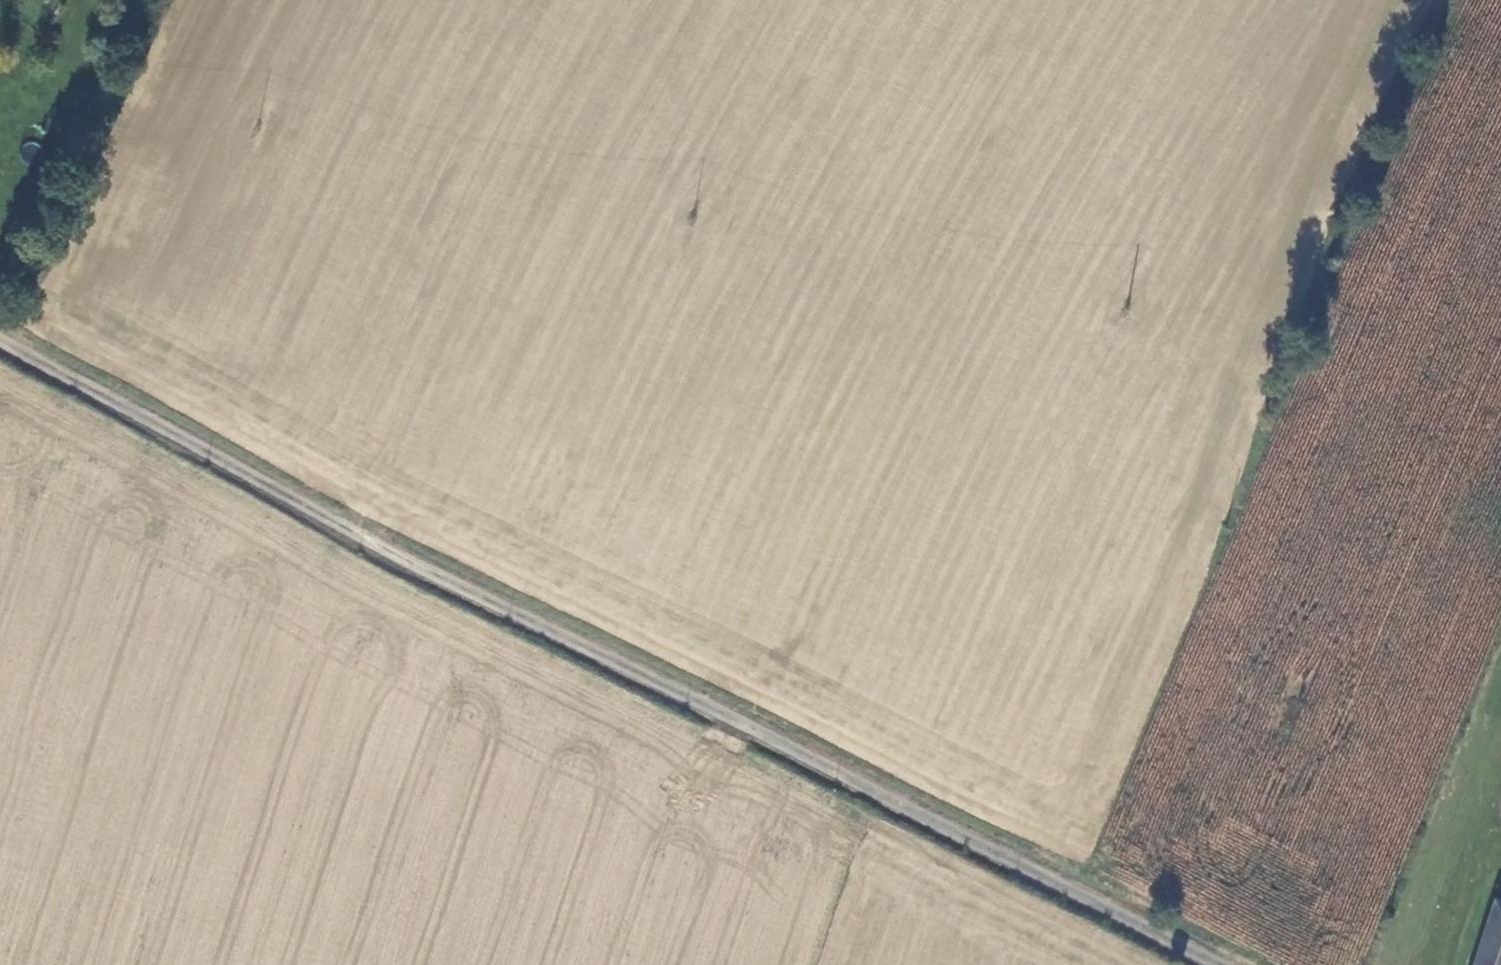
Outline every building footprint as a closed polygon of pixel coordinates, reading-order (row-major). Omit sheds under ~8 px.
[(1496,899),(1475,964),(1500,964),(1500,901),(1496,899)]
